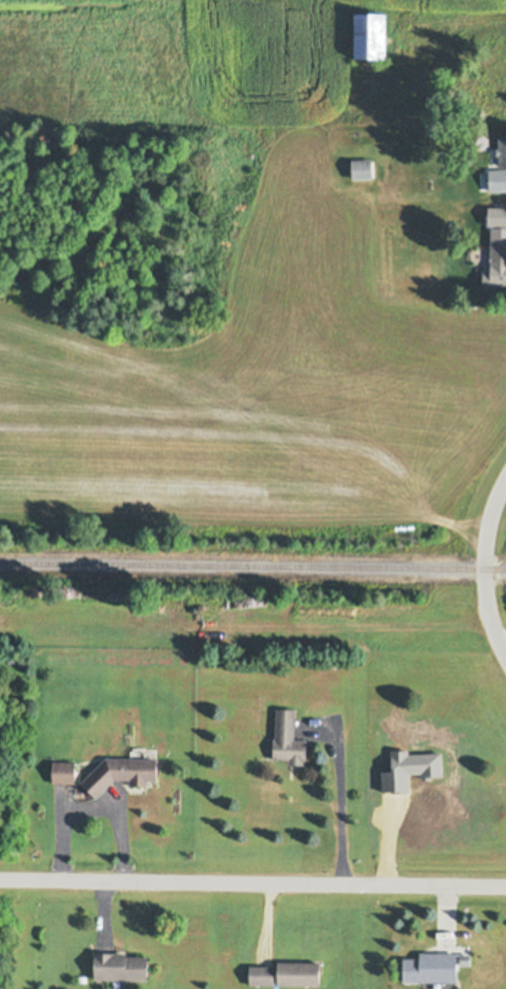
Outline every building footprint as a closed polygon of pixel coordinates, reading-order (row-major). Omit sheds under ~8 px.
[(360,12),(360,58),(390,58),(390,12),(360,12)] [(505,191),(505,136),(500,137),(501,169),(489,169),(489,192),(505,191)] [(354,159),(354,179),(374,179),(374,159),(354,159)] [(493,229),(493,273),(487,273),(487,287),(505,287),(505,229),(493,229)] [(276,761),(308,762),(309,740),(297,739),(298,709),(278,708),(276,761)] [(164,759),(91,759),(90,793),(108,793),(108,782),(133,782),(133,786),(153,786),(153,781),(163,781),(164,759)] [(79,784),(79,762),(55,762),(55,784),(79,784)] [(405,981),(464,982),(464,952),(420,952),(420,957),(406,957),(405,981)] [(97,954),(97,980),(152,980),(152,954),(97,954)] [(326,963),(251,963),(251,985),(326,986),(326,963)]
